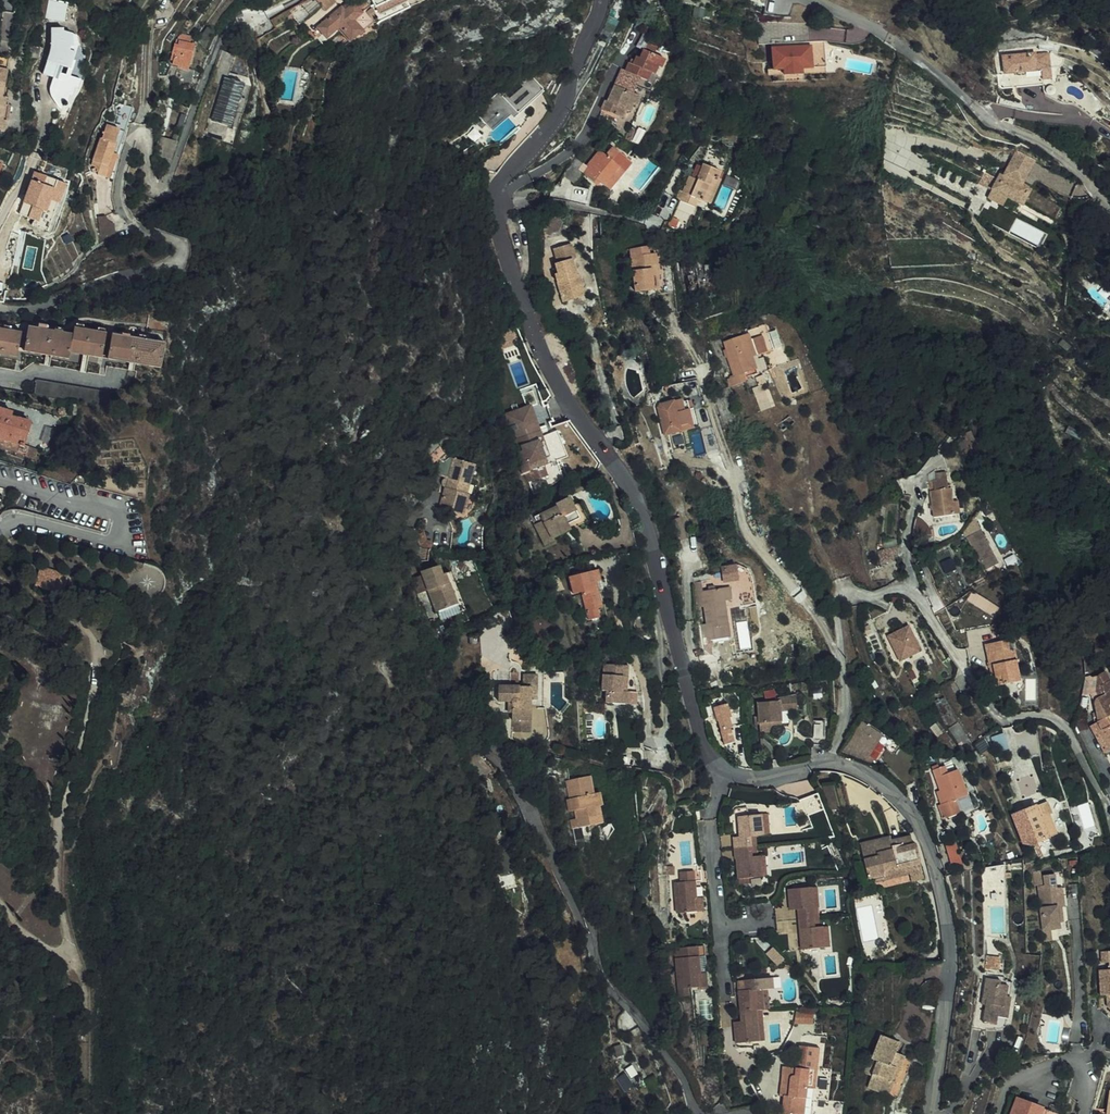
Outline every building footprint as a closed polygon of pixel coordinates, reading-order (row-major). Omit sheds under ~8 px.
[(65,1),(58,0),(45,0),(43,12),(63,15),(65,1)] [(337,4),(334,0),(326,0),(320,5),(327,13),(337,4)] [(367,6),(361,0),(347,14),(343,10),(323,28),(332,38),(341,30),(351,41),(370,23),(360,12),(367,6)] [(381,21),(410,6),(407,0),(371,0),(381,21)] [(97,24),(98,25),(107,28),(110,20),(100,16),(97,24)] [(63,90),(66,91),(68,83),(72,84),(74,75),(67,73),(64,72),(68,56),(65,55),(69,41),(72,41),(75,42),(75,32),(64,28),(64,25),(52,25),(52,46),(44,72),(55,76),(51,87),(51,92),(53,99),(58,106),(60,97),(63,90)] [(191,44),(192,40),(180,37),(173,59),(175,62),(175,65),(187,68),(187,66),(190,67),(196,45),(191,44)] [(646,50),(658,52),(659,45),(648,43),(646,50)] [(223,46),(215,70),(230,75),(232,70),(239,52),(223,46)] [(622,70),(618,69),(615,76),(635,83),(636,78),(643,80),(646,71),(650,73),(653,63),(657,64),(660,55),(638,47),(636,55),(631,53),(628,63),(625,62),(622,70)] [(805,73),(829,71),(827,49),(775,53),(776,75),(787,74),(805,73)] [(0,50),(0,128),(8,129),(10,118),(6,117),(7,108),(8,102),(4,101),(5,94),(8,65),(7,65),(8,51),(0,50)] [(1042,52),(1007,57),(1010,89),(1046,84),(1046,82),(1044,69),(1042,52)] [(64,72),(67,73),(72,57),(68,56),(64,72)] [(1044,69),(1046,82),(1057,81),(1055,67),(1044,69)] [(232,70),(230,75),(240,79),(242,74),(232,70)] [(251,83),(230,75),(210,131),(231,139),(251,83)] [(638,93),(632,91),(635,83),(615,76),(606,102),(604,101),(601,109),(623,117),(626,108),(629,110),(632,101),(635,102),(638,93)] [(541,89),(535,83),(530,78),(523,85),(520,82),(503,99),(499,95),(478,117),(484,123),(488,127),(498,117),(503,122),(510,115),(516,121),(521,115),(518,112),(541,89)] [(525,112),(521,115),(516,121),(517,122),(519,122),(527,114),(525,112)] [(488,127),(493,132),(503,122),(498,117),(488,127)] [(122,129),(106,124),(95,164),(103,167),(101,173),(109,176),(122,129)] [(631,140),(635,128),(631,127),(626,138),(631,140)] [(598,177),(602,181),(612,188),(621,175),(616,170),(626,154),(612,144),(605,153),(599,149),(582,173),(594,182),(598,177)] [(595,146),(578,170),(582,173),(599,149),(595,146)] [(621,175),(633,159),(626,154),(616,170),(621,175)] [(1019,166),(1031,174),(1038,161),(1026,154),(1019,166)] [(1026,204),(1056,222),(1066,204),(1035,187),(1027,182),(1031,174),(1019,166),(1013,163),(1008,172),(1005,170),(998,183),(1005,187),(1002,192),(1010,197),(1025,205),(1026,204)] [(697,199),(706,202),(716,178),(720,170),(704,164),(697,179),(689,176),(682,192),(697,199)] [(58,178),(35,170),(20,213),(39,219),(43,208),(47,209),(51,198),(58,178)] [(66,181),(58,178),(51,198),(58,200),(60,201),(66,181)] [(720,179),(716,178),(706,202),(710,204),(720,179)] [(615,190),(612,188),(602,181),(599,185),(612,194),(615,190)] [(1005,187),(998,183),(990,196),(1005,205),(1010,197),(1002,192),(1005,187)] [(694,206),(697,199),(682,192),(679,200),(694,206)] [(781,214),(788,210),(784,203),(777,208),(781,214)] [(107,219),(106,218),(106,216),(97,218),(100,236),(118,233),(116,223),(113,223),(111,222),(109,221),(107,219)] [(1017,216),(1010,231),(1041,246),(1048,232),(1017,216)] [(69,233),(63,236),(66,242),(72,239),(69,233)] [(554,274),(561,302),(578,298),(575,287),(581,285),(578,274),(575,275),(571,259),(574,258),(570,245),(552,249),(556,263),(553,264),(556,274),(554,274)] [(653,278),(659,277),(655,254),(650,255),(653,278)] [(699,261),(698,254),(681,257),(682,264),(699,261)] [(633,257),(638,292),(660,289),(659,277),(653,278),(650,255),(633,257)] [(575,287),(578,298),(584,296),(581,285),(575,287)] [(72,332),(28,324),(24,349),(69,357),(70,350),(102,356),(106,330),(74,324),(72,332)] [(773,350),(765,325),(748,330),(749,334),(723,342),(734,378),(726,380),(728,388),(744,383),(742,375),(756,371),(751,357),(773,350)] [(0,326),(0,353),(18,356),(22,330),(0,326)] [(166,340),(113,331),(108,357),(162,366),(166,340)] [(33,376),(30,392),(74,400),(106,406),(110,389),(33,376)] [(754,387),(760,409),(773,405),(766,383),(754,387)] [(702,404),(699,394),(690,397),(693,407),(702,404)] [(688,422),(683,408),(680,398),(661,404),(657,410),(665,435),(682,429),(681,424),(688,422)] [(9,414),(11,408),(0,406),(0,412),(9,414)] [(688,406),(683,408),(688,422),(681,424),(682,429),(695,424),(688,406)] [(538,443),(536,444),(539,454),(547,452),(532,409),(527,410),(538,443)] [(538,443),(527,410),(510,418),(519,442),(525,460),(539,454),(536,444),(538,443)] [(19,441),(24,442),(30,419),(9,414),(0,412),(0,437),(19,441)] [(0,437),(0,446),(17,450),(19,441),(0,437)] [(19,441),(17,450),(27,452),(29,443),(24,442),(19,441)] [(39,443),(30,441),(29,443),(27,452),(27,453),(36,456),(39,443)] [(514,443),(521,461),(525,460),(519,442),(514,443)] [(441,478),(452,480),(457,461),(452,460),(448,463),(444,462),(441,478)] [(470,494),(477,466),(457,461),(452,480),(445,509),(468,513),(473,495),(470,494)] [(928,482),(935,517),(956,512),(953,497),(951,487),(948,487),(947,479),(928,482)] [(571,494),(565,497),(558,500),(559,502),(542,511),(545,517),(536,521),(546,542),(556,537),(554,534),(571,527),(589,519),(581,500),(575,502),(571,494)] [(959,496),(953,497),(956,512),(961,511),(959,496)] [(43,500),(31,498),(29,507),(41,510),(43,500)] [(683,537),(676,515),(668,517),(675,540),(683,537)] [(974,552),(988,545),(982,534),(974,521),(964,532),(974,552)] [(998,566),(989,547),(977,553),(986,572),(998,566)] [(946,572),(956,567),(952,558),(942,563),(946,572)] [(438,565),(426,571),(421,573),(425,583),(437,613),(446,609),(448,608),(459,603),(446,574),(442,575),(438,565)] [(66,574),(37,567),(33,585),(61,593),(66,574)] [(599,608),(604,607),(600,591),(597,591),(596,583),(599,582),(604,581),(601,569),(572,576),(575,593),(583,591),(589,619),(600,618),(599,608)] [(463,601),(450,572),(446,574),(459,603),(463,601)] [(726,589),(720,590),(722,603),(729,602),(726,589)] [(720,590),(711,591),(705,592),(698,593),(701,609),(706,643),(720,641),(718,628),(726,627),(722,603),(720,590)] [(968,602),(996,613),(1000,603),(972,592),(968,602)] [(459,603),(448,608),(452,616),(467,609),(463,601),(459,603)] [(917,650),(909,635),(904,626),(884,637),(897,661),(908,655),(917,650)] [(914,632),(909,635),(917,650),(908,655),(911,661),(924,653),(914,632)] [(483,655),(483,637),(465,637),(466,655),(483,655)] [(1007,649),(1005,638),(984,642),(987,661),(992,660),(996,683),(1018,679),(1012,648),(1007,649)] [(612,705),(631,704),(631,693),(631,665),(606,665),(607,692),(612,692),(612,705)] [(1106,702),(1109,700),(1109,677),(1109,678),(1104,668),(1095,673),(1090,689),(1091,689),(1092,695),(1087,695),(1097,715),(1095,716),(1099,724),(1093,727),(1090,728),(1108,763),(1109,763),(1109,710),(1106,702)] [(512,671),(512,685),(521,685),(521,672),(512,671)] [(526,685),(532,685),(532,699),(539,699),(540,674),(526,674),(526,685)] [(804,680),(792,684),(794,691),(806,688),(804,680)] [(532,685),(526,685),(521,685),(512,685),(500,684),(499,700),(510,700),(514,700),(514,711),(514,731),(532,731),(532,699),(532,685)] [(486,709),(479,690),(469,693),(475,711),(486,709)] [(642,693),(632,693),(632,704),(642,704),(642,693)] [(796,695),(780,697),(781,711),(797,710),(796,695)] [(771,726),(782,725),(781,711),(780,697),(775,697),(775,700),(758,702),(760,733),(772,732),(771,726)] [(724,744),(733,741),(730,728),(732,727),(730,719),(732,719),(728,703),(713,707),(716,720),(717,719),(724,744)] [(843,751),(862,756),(867,758),(883,735),(864,721),(843,751)] [(824,736),(824,723),(813,723),(813,736),(824,736)] [(964,740),(957,724),(949,728),(955,743),(964,740)] [(998,750),(1009,747),(1006,732),(994,735),(998,750)] [(938,795),(943,809),(956,804),(952,796),(957,794),(955,789),(966,784),(956,759),(934,768),(939,781),(936,782),(940,794),(938,795)] [(588,777),(564,782),(569,799),(571,813),(573,820),(569,821),(575,847),(585,845),(581,828),(591,826),(589,818),(595,816),(594,807),(599,806),(601,806),(598,793),(592,794),(588,777)] [(846,809),(850,809),(845,783),(839,784),(842,797),(846,809)] [(823,787),(828,812),(846,809),(842,797),(839,784),(823,787)] [(814,835),(831,833),(815,790),(797,796),(814,835)] [(1042,802),(1034,805),(1011,814),(1015,824),(1022,822),(1031,843),(1055,833),(1047,814),(1042,802)] [(591,826),(603,823),(599,806),(594,807),(595,816),(589,818),(591,826)] [(755,842),(761,841),(759,821),(753,822),(755,842)] [(743,843),(748,842),(755,842),(753,822),(730,824),(732,844),(725,845),(727,855),(744,853),(743,843)] [(861,843),(872,881),(874,889),(915,878),(913,870),(923,867),(915,838),(910,840),(908,833),(890,839),(889,834),(867,841),(861,843)] [(948,844),(950,863),(960,862),(958,842),(948,844)] [(729,865),(732,885),(755,883),(753,863),(750,863),(745,863),(744,853),(727,855),(728,866),(729,865)] [(753,863),(755,883),(761,882),(759,862),(753,863)] [(986,875),(993,874),(994,878),(1005,877),(1005,864),(985,866),(986,875)] [(1036,885),(1044,884),(1042,870),(1034,872),(1036,885)] [(1040,929),(1041,939),(1052,939),(1051,928),(1054,928),(1054,926),(1053,921),(1059,920),(1064,920),(1064,905),(1059,905),(1057,894),(1056,873),(1045,874),(1046,888),(1041,888),(1044,929),(1040,929)] [(673,879),(674,890),(688,889),(687,878),(673,879)] [(669,890),(671,921),(691,919),(690,905),(688,889),(674,890),(669,890)] [(808,921),(812,921),(814,921),(810,891),(804,892),(808,921)] [(791,924),(808,921),(804,892),(781,896),(783,912),(789,911),(790,915),(791,924)] [(819,951),(816,930),(813,930),(809,930),(808,921),(791,924),(795,954),(819,951)] [(1098,950),(1099,961),(1106,960),(1106,967),(1096,968),(1099,993),(1105,992),(1107,1004),(1109,1007),(1109,950),(1098,950)] [(682,996),(696,995),(695,981),(693,964),(700,963),(699,953),(668,956),(668,957),(669,967),(674,966),(677,997),(682,996)] [(993,956),(985,956),(984,967),(992,968),(993,956)] [(1005,978),(984,977),(984,980),(1001,982),(1000,986),(1013,987),(1013,983),(1005,982),(1005,978)] [(984,1026),(1005,1028),(1009,1023),(1013,987),(1000,986),(1001,982),(984,980),(982,1001),(986,1001),(986,1008),(984,1026)] [(734,1001),(735,1018),(751,1016),(757,1015),(759,1015),(757,994),(762,993),(767,993),(766,983),(739,986),(739,997),(740,1001),(734,1001)] [(755,1046),(760,1045),(757,1015),(751,1016),(755,1046)] [(736,1032),(729,1033),(731,1049),(755,1046),(751,1016),(735,1018),(736,1028),(736,1032)] [(803,1017),(802,1026),(812,1027),(812,1017),(803,1017)] [(899,1097),(913,1059),(896,1053),(900,1041),(881,1034),(872,1057),(878,1059),(869,1086),(899,1097)] [(816,1092),(817,1073),(814,1073),(815,1051),(799,1050),(798,1063),(802,1063),(802,1073),(797,1072),(796,1080),(782,1079),(782,1090),(785,1090),(785,1101),(784,1113),(799,1113),(800,1091),(807,1092),(816,1092)] [(626,1071),(616,1077),(625,1090),(634,1084),(626,1071)] [(796,1080),(797,1072),(783,1071),(782,1079),(796,1080)] [(807,1092),(800,1091),(799,1113),(806,1113),(807,1092)] [(1009,1113),(1055,1113),(1056,1109),(1014,1097),(1009,1113)]
